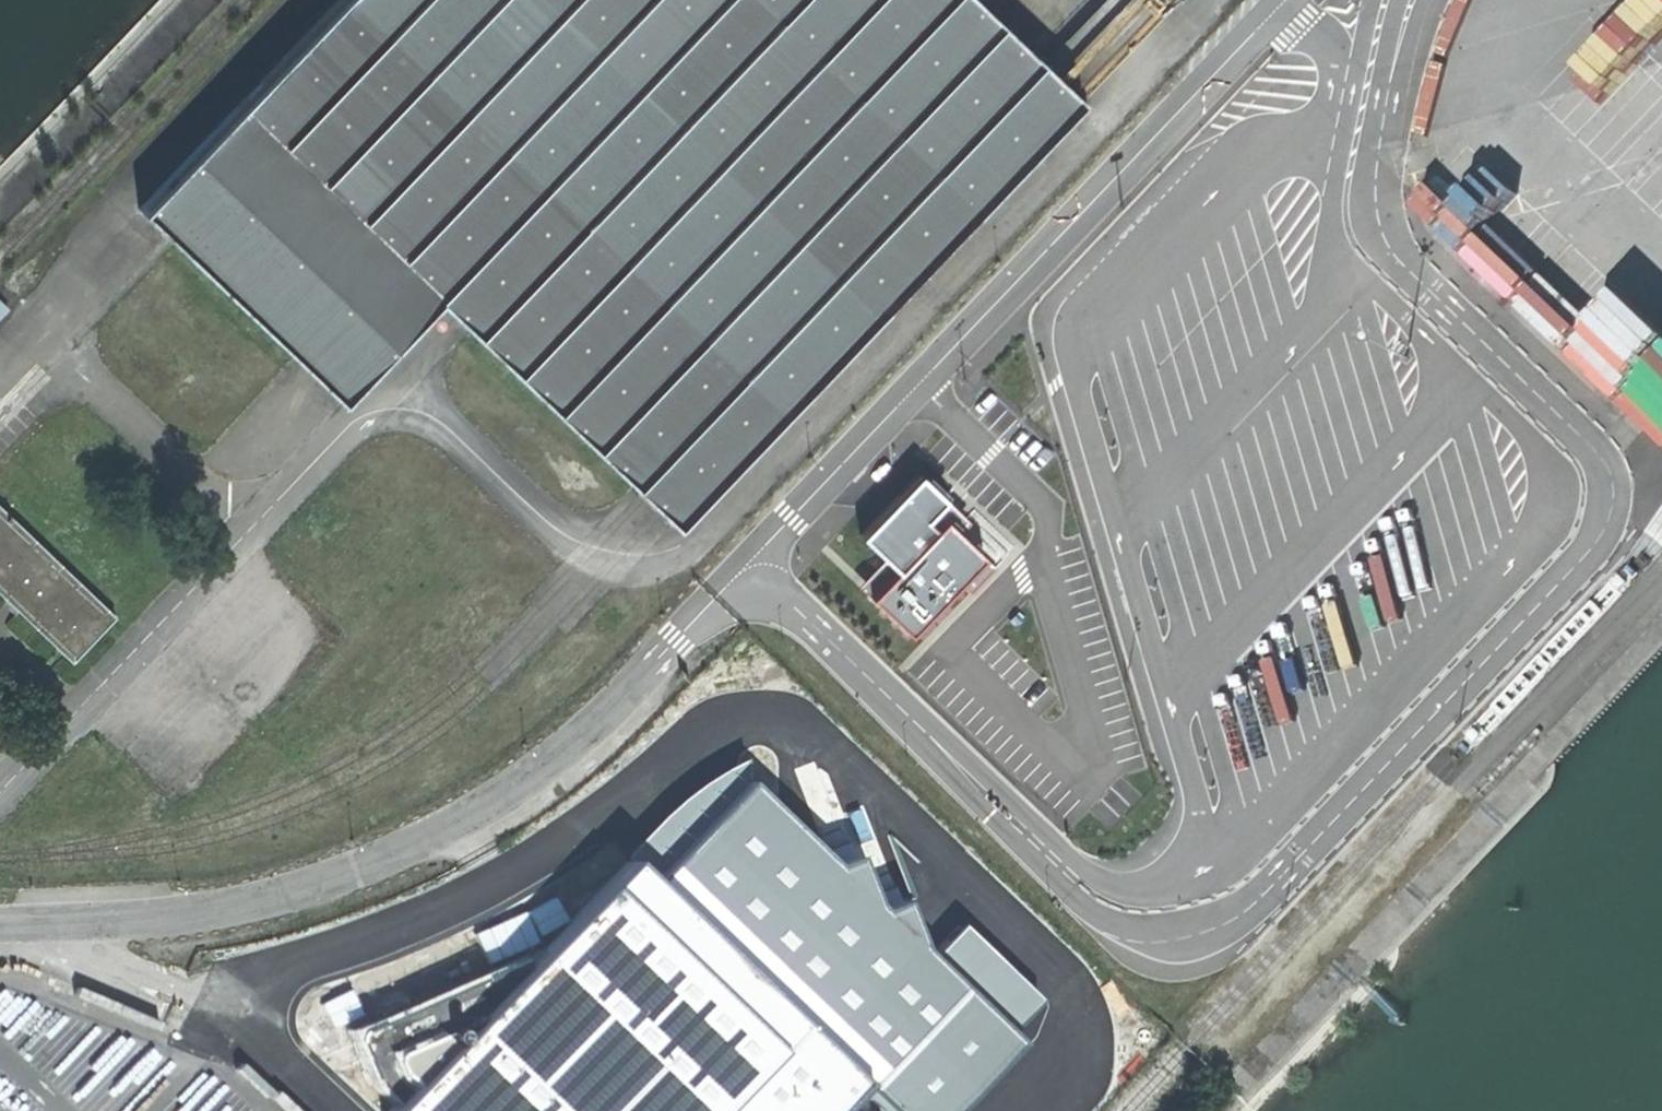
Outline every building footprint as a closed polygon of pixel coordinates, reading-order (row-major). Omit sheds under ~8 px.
[(336,394),(433,296),(671,520),(1078,92),(984,0),(333,0),(137,203),(336,394)] [(1641,197),(1661,218),(1661,175),(1641,197)] [(1635,399),(1661,424),(1661,369),(1635,399)] [(983,553),(943,516),(934,527),(923,514),(944,494),(917,474),(861,532),(897,565),(871,594),(909,627),(983,553)] [(72,662),(117,615),(0,501),(0,592),(72,662)] [(685,934),(726,973),(802,893),(761,854),(685,934)] [(582,962),(628,916),(603,892),(557,938),(582,962)]
